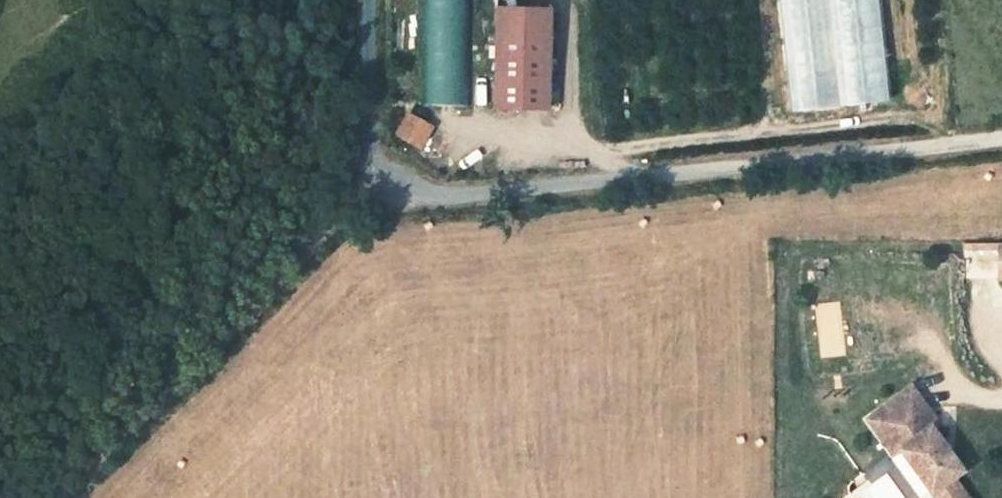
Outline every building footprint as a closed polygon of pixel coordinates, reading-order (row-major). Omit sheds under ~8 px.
[(422,109),(468,108),(468,0),(423,0),(422,109)] [(882,0),(782,0),(790,108),(890,100),(882,0)] [(553,7),(498,4),(496,108),(552,110),(553,7)] [(396,134),(422,149),(437,125),(411,109),(396,134)] [(965,243),(966,276),(986,275),(1000,274),(998,242),(965,243)] [(884,409),(909,443),(902,448),(938,497),(970,497),(955,477),(965,471),(933,427),(939,423),(914,387),(884,409)] [(909,443),(884,409),(870,419),(894,454),(902,448),(909,443)]
